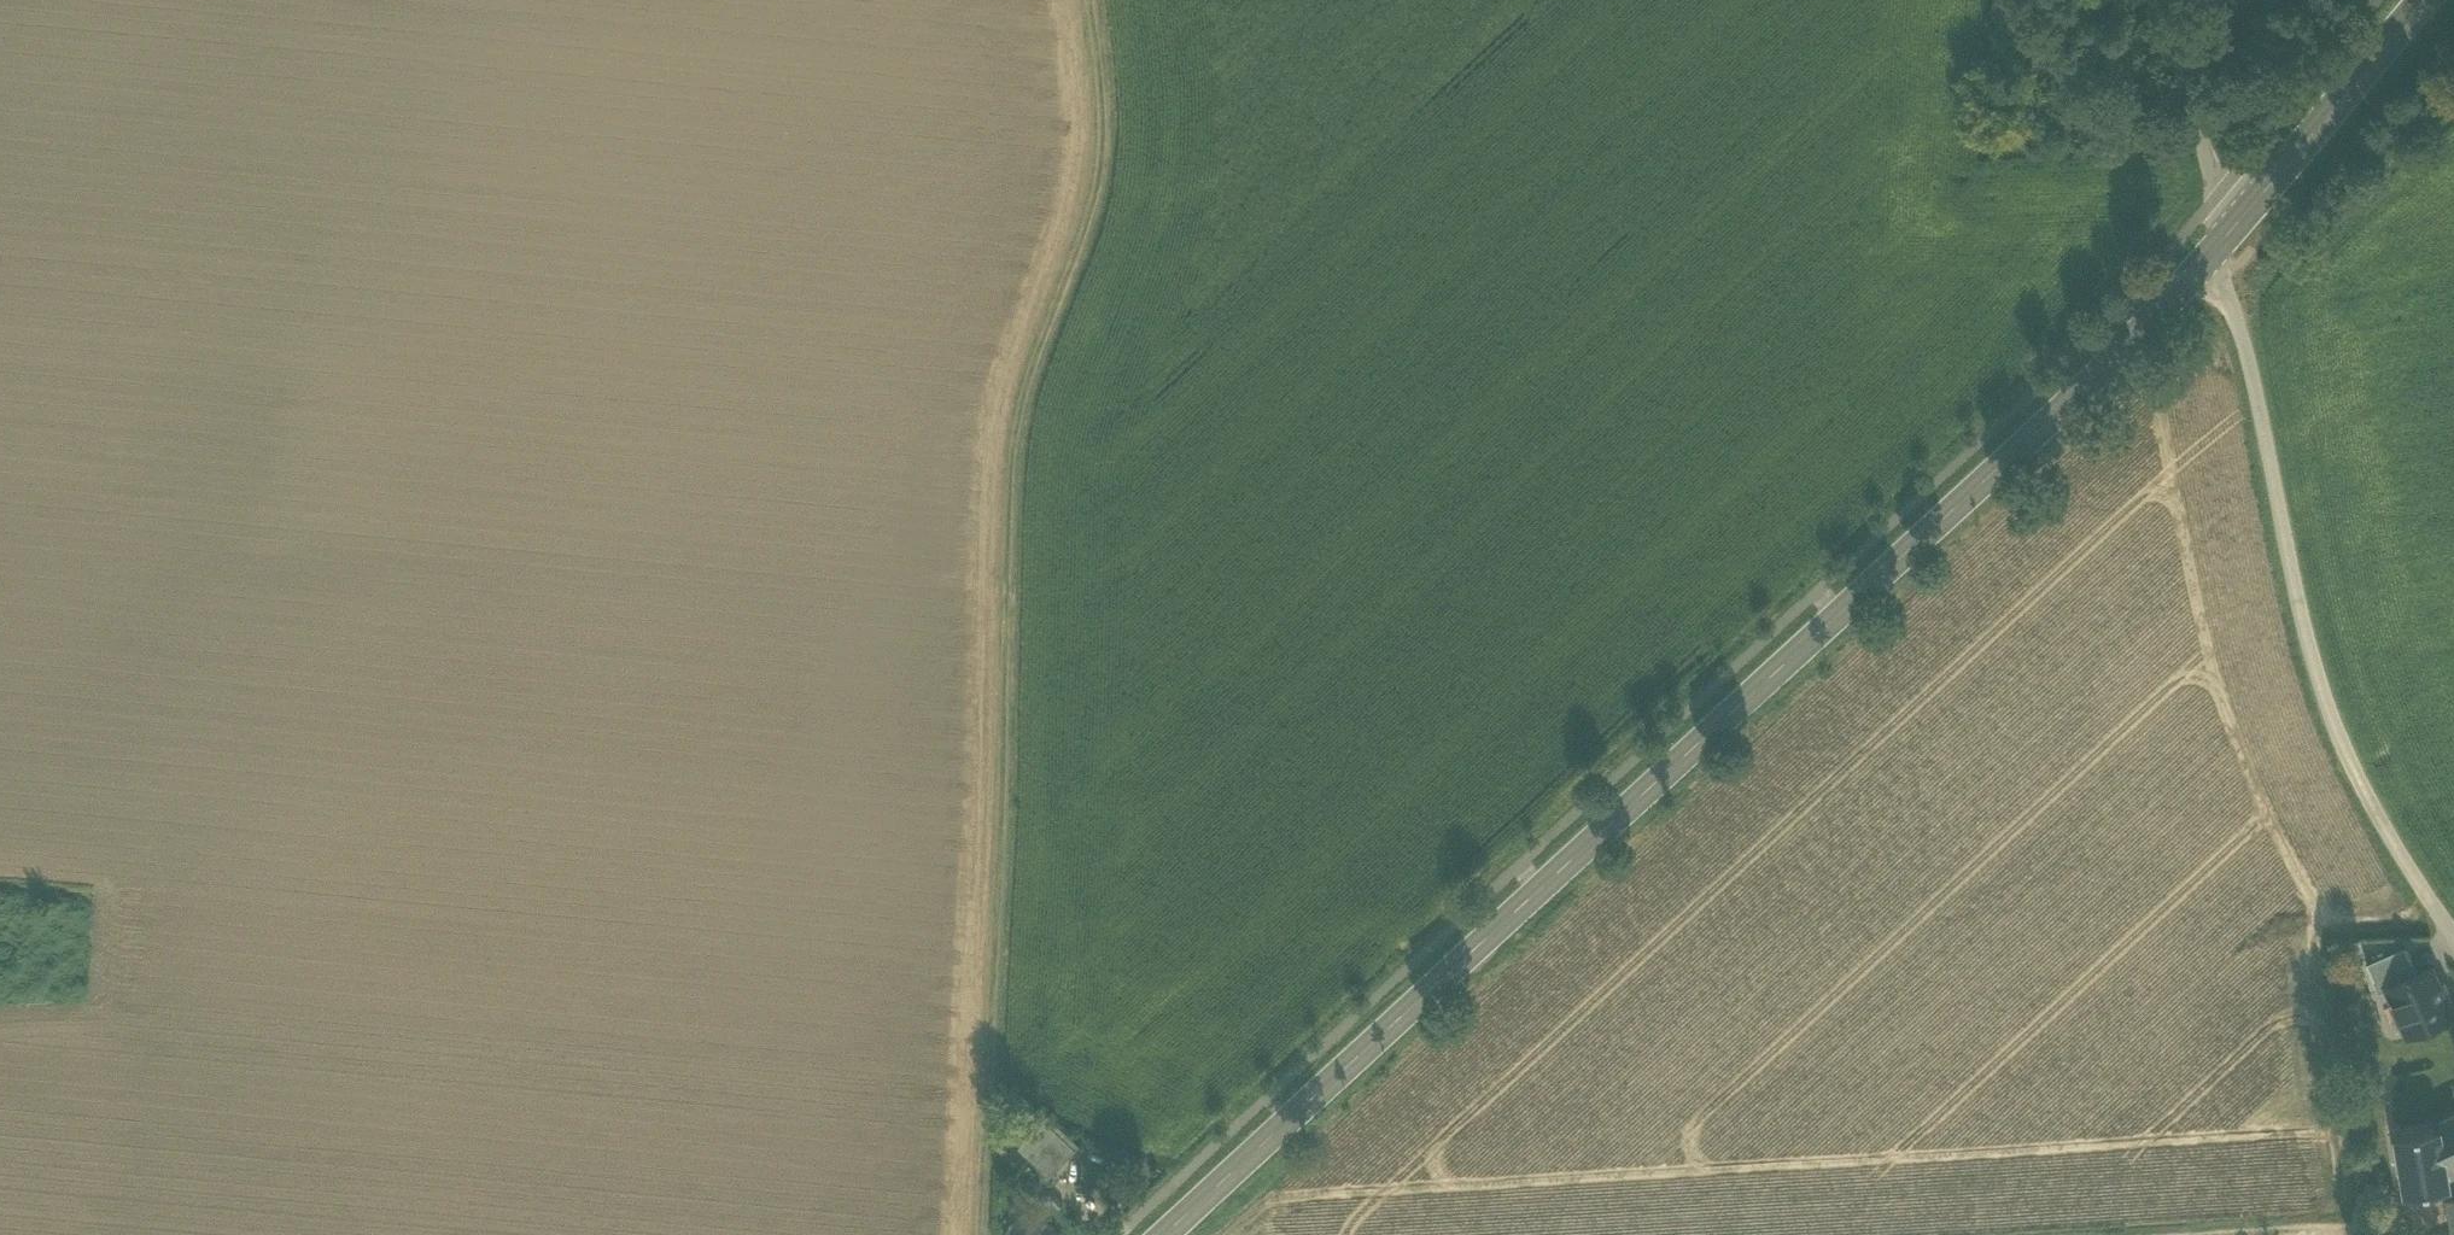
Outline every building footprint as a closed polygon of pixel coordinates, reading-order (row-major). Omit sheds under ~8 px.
[(2372,938),(2373,952),(2390,951),(2389,937),(2372,938)] [(2366,963),(2373,978),(2412,961),(2406,946),(2366,963)] [(2379,991),(2393,985),(2393,983),(2417,972),(2412,961),(2373,978),(2379,991)] [(2407,1035),(2453,1014),(2453,1010),(2448,995),(2444,997),(2430,966),(2417,972),(2393,983),(2393,985),(2399,998),(2392,1001),(2407,1035)] [(2453,1173),(2453,1112),(2436,1120),(2439,1127),(2440,1127),(2449,1176),(2453,1173)] [(1018,1147),(1050,1177),(1076,1149),(1045,1120),(1018,1147)] [(2405,1190),(2405,1192),(2407,1192),(2407,1191),(2448,1185),(2451,1185),(2449,1176),(2440,1127),(2439,1127),(2439,1128),(2398,1134),(2396,1134),(2396,1137),(2405,1190)] [(1010,1229),(1015,1234),(1021,1234),(1033,1224),(1025,1215),(1010,1229)] [(1033,1224),(1021,1234),(1044,1234),(1033,1224)]
